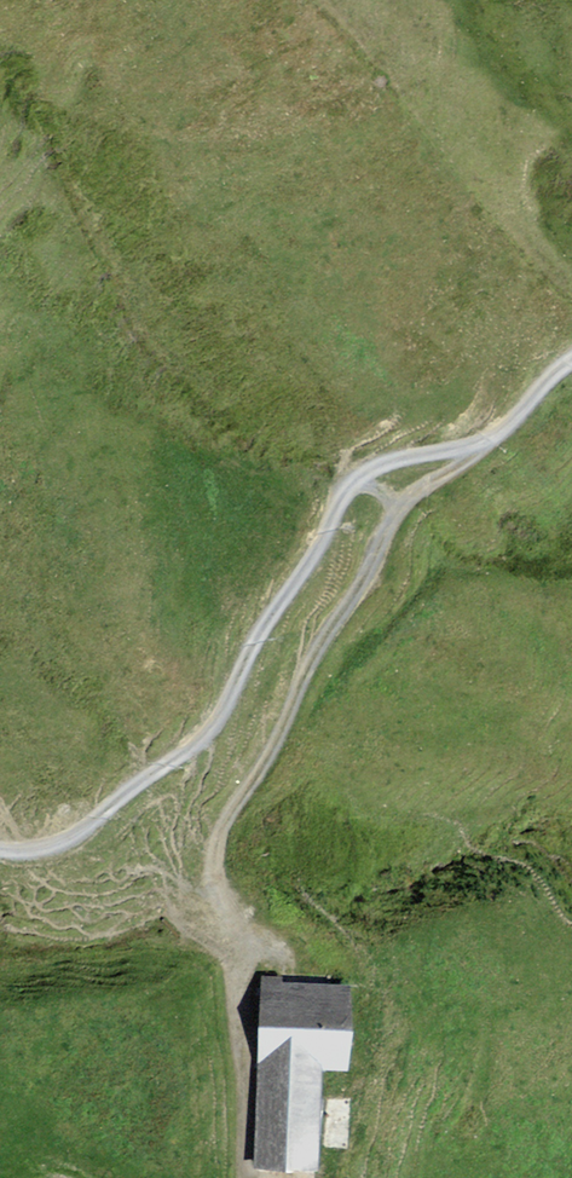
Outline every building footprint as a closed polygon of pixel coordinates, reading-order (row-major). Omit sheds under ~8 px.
[(348,996),(271,991),(260,1165),(312,1168),(319,1065),(343,1067),(348,996)]
